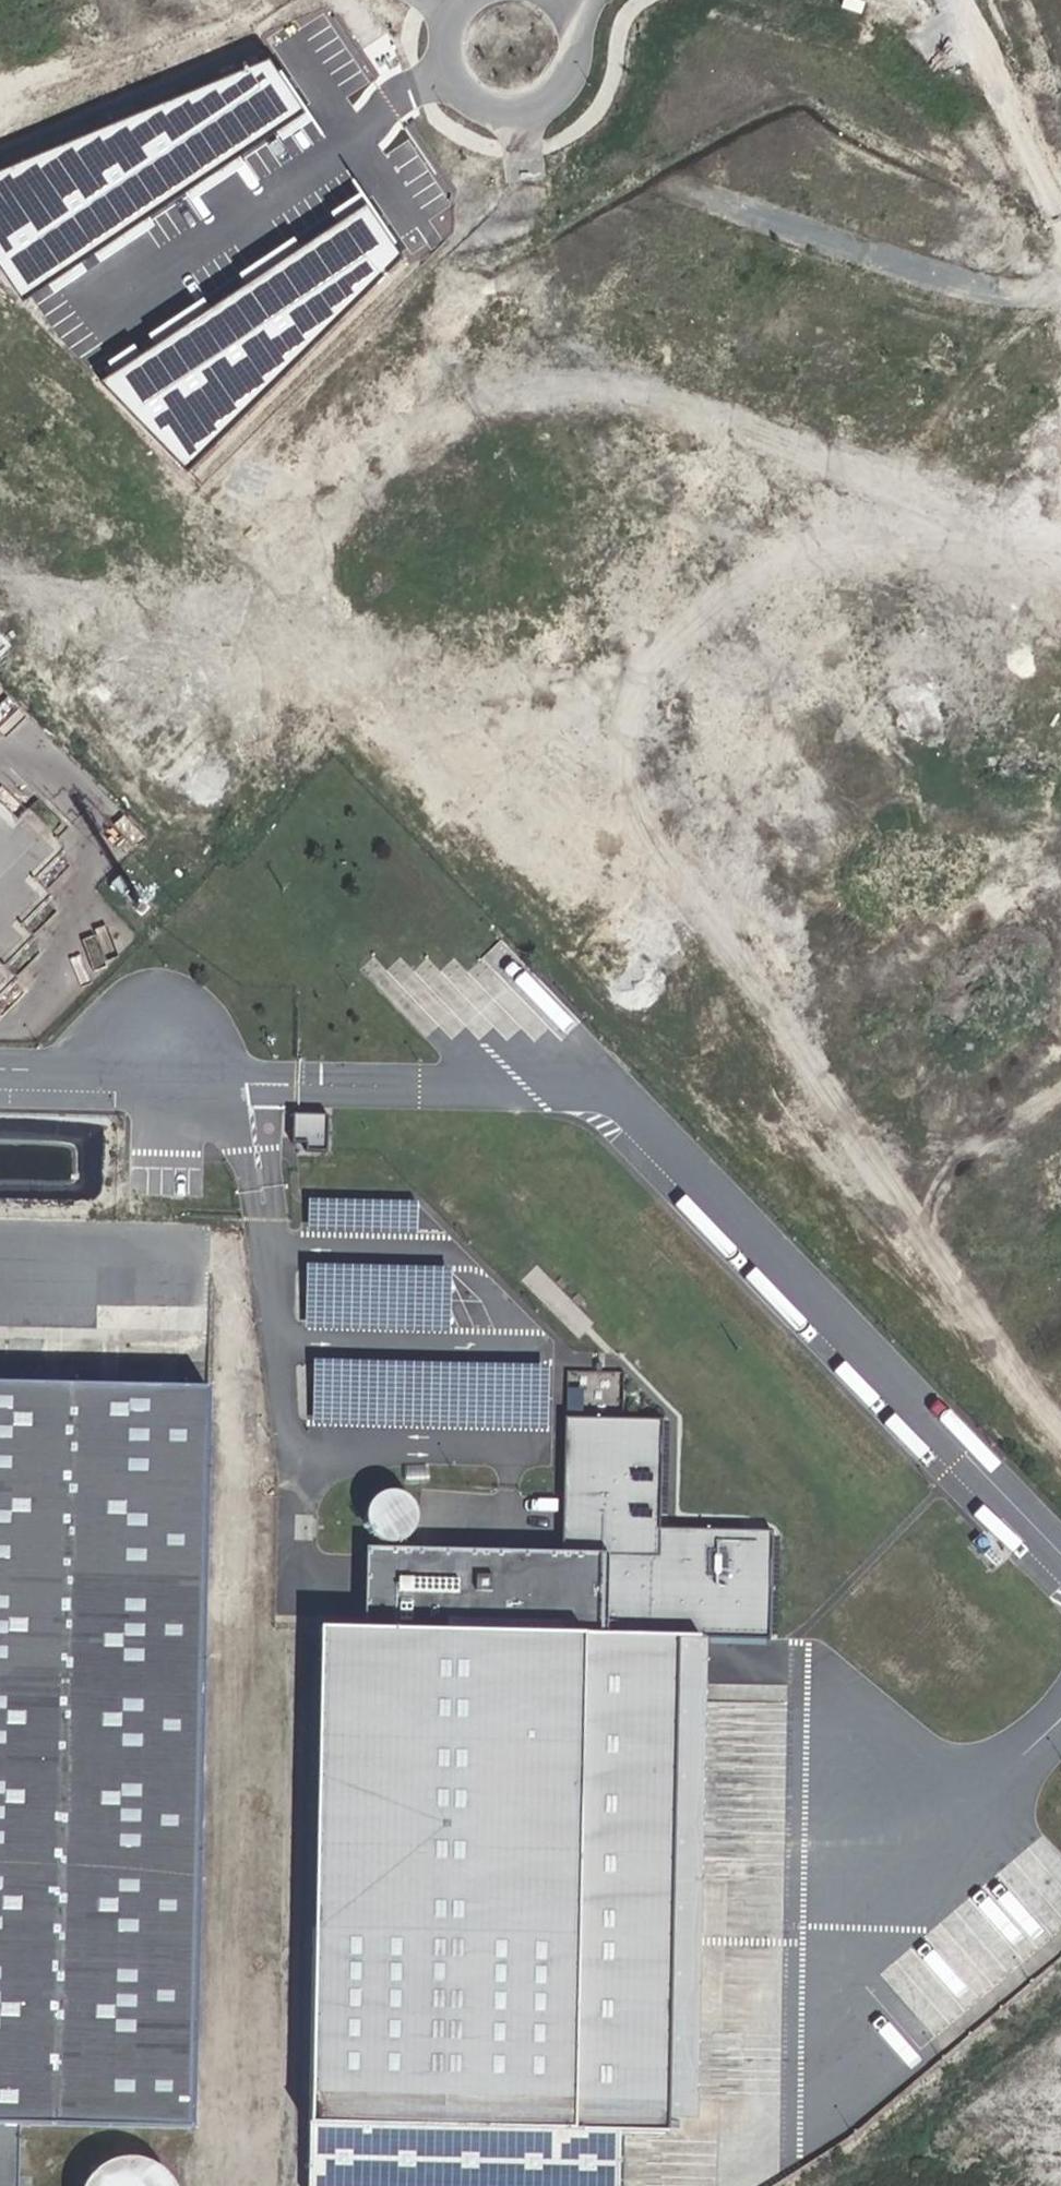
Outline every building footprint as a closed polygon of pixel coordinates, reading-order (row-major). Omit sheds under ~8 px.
[(24,296),(305,109),(272,60),(0,174),(0,261),(24,296)] [(101,374),(101,376),(187,461),(398,249),(365,199),(101,374)] [(122,895),(130,887),(119,876),(111,883),(122,895)] [(327,1151),(327,1113),(288,1112),(288,1140),(306,1140),(305,1151),(327,1151)] [(417,1204),(308,1202),(307,1230),(416,1231),(417,1204)] [(313,1324),(449,1327),(450,1272),(314,1269),(313,1324)] [(321,1420),(539,1424),(540,1369),(321,1365),(321,1420)] [(207,1388),(0,1384),(0,2185),(19,2185),(21,2124),(192,2128),(207,1388)] [(565,1416),(562,1551),(365,1548),(363,1629),(318,1629),(307,2185),(620,2185),(620,2159),(692,2160),(700,1636),(771,1638),(773,1530),(660,1527),(662,1418),(565,1416)] [(376,1496),(370,1502),(366,1509),(365,1517),(366,1525),(370,1532),(376,1538),(383,1542),(391,1543),(399,1542),(406,1538),(413,1530),(416,1523),(417,1514),(415,1507),(411,1500),(405,1495),(397,1492),(391,1491),(383,1492),(376,1496)] [(170,2179),(158,2167),(151,2163),(141,2159),(133,2158),(123,2157),(103,2164),(93,2171),(88,2176),(84,2182),(82,2185),(174,2185),(170,2179)]
